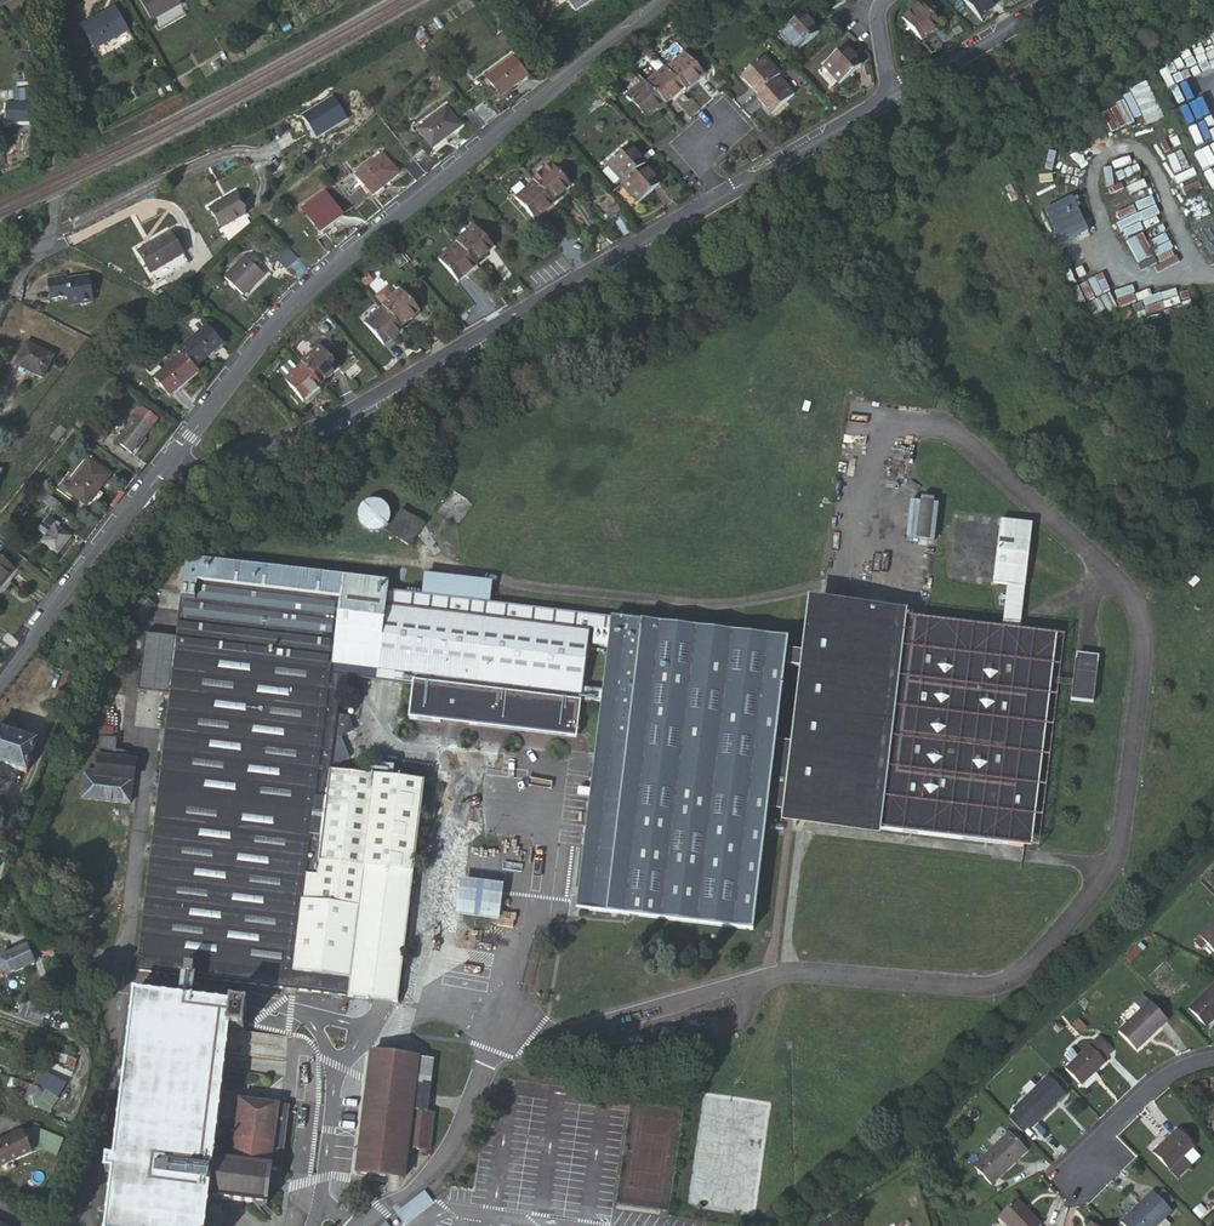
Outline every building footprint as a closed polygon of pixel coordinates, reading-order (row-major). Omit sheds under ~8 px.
[(116,0),(82,18),(94,43),(128,24),(116,0)] [(157,21),(188,4),(186,0),(146,0),(157,21)] [(577,11),(593,0),(570,0),(577,11)] [(980,18),(999,2),(997,0),(944,0),(952,9),(963,1),(975,13),(980,18)] [(918,2),(901,18),(922,40),(939,24),(918,2)] [(788,33),(803,49),(825,30),(810,14),(788,33)] [(518,49),(489,73),(506,93),(535,69),(518,49)] [(845,49),(823,70),(838,85),(860,65),(845,49)] [(682,87),(683,88),(700,73),(680,51),(664,66),(682,87)] [(778,78),(780,77),(765,61),(744,80),(759,96),(778,78)] [(662,102),(664,104),(682,87),(664,66),(663,65),(644,82),(662,102)] [(759,96),(757,98),(771,114),(793,95),(778,78),(759,96)] [(644,82),(643,80),(626,95),(646,117),(662,102),(644,82)] [(487,120),(474,105),(462,115),(476,130),(487,120)] [(440,109),(415,130),(430,148),(455,127),(440,109)] [(569,131),(563,136),(568,142),(574,137),(569,131)] [(753,159),(762,153),(756,142),(747,148),(753,159)] [(423,147),(413,155),(426,169),(436,162),(423,147)] [(644,167),(645,166),(631,150),(608,170),(623,186),(644,167)] [(382,152),(357,172),(372,191),(397,171),(382,152)] [(426,169),(413,155),(404,162),(417,177),(426,169)] [(623,186),(621,187),(636,203),(659,183),(644,167),(623,186)] [(550,170),(534,185),(536,187),(554,207),(571,193),(550,170)] [(1135,217),(1152,211),(1142,181),(1125,186),(1135,217)] [(540,223),(555,209),(554,207),(536,187),(520,201),(540,223)] [(323,192),(301,210),(317,231),(341,212),(323,192)] [(1057,246),(1087,235),(1072,195),(1041,207),(1057,246)] [(232,196),(209,207),(217,228),(241,216),(232,196)] [(314,240),(325,253),(332,248),(338,242),(327,229),(314,240)] [(134,245),(145,268),(179,253),(167,230),(134,245)] [(473,233),(456,247),(458,249),(476,269),(492,255),(473,233)] [(287,247),(274,260),(283,271),(288,267),(298,278),(307,269),(287,247)] [(250,256),(259,265),(267,258),(257,249),(250,256)] [(461,285),(478,271),(476,269),(458,249),(441,263),(461,285)] [(179,253),(145,268),(149,276),(182,261),(179,253)] [(267,273),(259,265),(250,256),(229,276),(246,294),(267,273)] [(66,276),(48,278),(51,298),(68,295),(68,301),(72,304),(92,302),(89,276),(66,279),(66,276)] [(368,278),(361,285),(366,290),(373,283),(368,278)] [(1108,291),(1083,305),(1091,320),(1117,307),(1108,291)] [(383,308),(383,309),(384,311),(403,331),(419,317),(399,294),(393,300),(386,292),(377,301),(383,308)] [(388,347),(404,333),(403,331),(384,311),(368,325),(388,347)] [(320,321),(318,321),(316,322),(314,324),(313,326),(313,328),(314,330),(316,332),(318,333),(320,333),(322,332),(324,331),(325,329),(325,327),(325,325),(324,323),(322,322),(320,321)] [(206,325),(178,349),(183,355),(195,368),(222,342),(206,325)] [(56,354),(29,341),(18,362),(45,376),(56,354)] [(316,346),(300,360),(302,362),(320,383),(336,369),(316,346)] [(172,400),(201,374),(195,368),(183,355),(155,379),(172,400)] [(305,399),(322,385),(320,383),(302,362),(285,377),(305,399)] [(138,404),(114,438),(129,450),(154,416),(138,404)] [(92,427),(87,434),(97,442),(102,435),(92,427)] [(91,464),(69,491),(86,504),(108,477),(91,464)] [(52,508),(58,500),(42,488),(35,495),(52,508)] [(939,499),(911,495),(906,535),(934,538),(939,499)] [(375,531),(401,548),(415,525),(392,511),(383,526),(379,524),(380,523),(380,518),(380,515),(379,513),(377,509),(372,505),(369,504),(366,503),(362,504),(360,504),(355,506),(354,508),(352,509),(351,512),(349,514),(348,519),(349,522),(349,525),(352,530),(354,532),(356,533),(359,535),(361,536),(363,536),(368,535),(371,534),(374,533),(375,531)] [(34,528),(44,535),(54,522),(56,520),(45,511),(39,518),(41,519),(34,528)] [(1034,520),(954,514),(949,578),(1008,587),(1002,624),(1021,626),(1034,520)] [(54,522),(44,535),(41,539),(57,552),(70,535),(54,522)] [(382,581),(195,561),(179,560),(171,639),(139,636),(133,693),(164,697),(134,971),(139,972),(182,583),(320,598),(322,584),(382,590),(382,581)] [(0,566),(0,609),(2,611),(26,579),(4,561),(0,566)] [(417,575),(415,594),(482,602),(485,583),(417,575)] [(182,583),(139,972),(139,973),(289,990),(299,902),(301,884),(311,885),(324,770),(328,734),(330,718),(335,679),(336,664),(325,663),(333,600),(320,598),(182,583)] [(586,644),(602,647),(597,690),(595,705),(586,704),(594,714),(571,907),(742,927),(757,806),(758,801),(766,736),(775,660),(777,644),(778,634),(757,632),(482,602),(415,594),(382,590),(322,584),(320,598),(333,600),(584,627),(589,628),(586,644)] [(785,815),(919,834),(940,838),(1014,845),(1028,724),(1039,627),(1021,626),(1002,624),(983,622),(972,621),(908,605),(810,591),(805,648),(777,644),(775,660),(803,664),(795,740),(766,736),(758,801),(787,804),(786,809),(785,815)] [(143,600),(129,615),(138,625),(153,610),(143,600)] [(325,663),(336,664),(335,679),(355,681),(407,687),(404,721),(435,725),(435,720),(465,724),(571,735),(575,702),(586,704),(595,705),(597,690),(578,688),(584,627),(333,600),(325,663)] [(1059,631),(1039,627),(1028,724),(1014,845),(1021,846),(1059,631)] [(1086,674),(1087,665),(1088,657),(1065,656),(1063,671),(1079,673),(1086,674)] [(373,679),(374,671),(366,670),(365,679),(373,679)] [(1086,674),(1079,673),(1063,671),(1061,692),(1059,702),(1082,704),(1086,674)] [(68,695),(73,679),(63,676),(53,704),(63,707),(68,695)] [(355,681),(335,679),(330,718),(343,719),(350,720),(355,681)] [(343,719),(330,718),(328,734),(334,734),(334,736),(347,731),(343,719)] [(435,720),(435,725),(464,728),(465,724),(435,720)] [(571,735),(465,724),(464,728),(571,739),(571,735)] [(27,775),(38,743),(0,730),(0,766),(27,775)] [(101,737),(100,748),(118,749),(119,739),(101,737)] [(100,748),(99,754),(136,759),(138,759),(139,752),(118,749),(100,748)] [(97,776),(96,782),(132,786),(133,786),(136,759),(99,754),(97,776)] [(356,908),(345,996),(395,1001),(418,782),(324,770),(311,885),(324,887),(322,905),(356,908)] [(96,782),(86,781),(85,781),(82,804),(129,809),(132,786),(96,782)] [(787,804),(758,801),(757,806),(786,809),(787,804)] [(785,821),(918,835),(919,834),(785,815),(785,821)] [(456,914),(500,917),(503,879),(459,876),(456,914)] [(301,884),(299,902),(322,905),(324,887),(311,885),(301,884)] [(299,902),(289,990),(345,996),(356,908),(322,905),(299,902)] [(88,921),(87,930),(97,931),(98,922),(88,921)] [(1208,940),(1202,945),(1210,953),(1213,949),(1213,946),(1208,940)] [(1151,948),(1135,965),(1140,970),(1157,954),(1151,948)] [(5,976),(14,982),(18,980),(19,982),(39,974),(32,956),(2,968),(3,970),(5,976)] [(14,982),(5,976),(3,970),(0,971),(0,986),(1,988),(14,982)] [(9,991),(3,1006),(20,1012),(36,1018),(41,1003),(9,991)] [(1195,1011),(1213,1029),(1213,1028),(1213,993),(1195,1011)] [(1147,996),(1139,1004),(1144,1010),(1163,1030),(1171,1022),(1147,996)] [(212,1208),(213,1201),(217,1164),(217,1158),(220,1132),(232,1032),(234,1010),(136,1000),(118,1164),(117,1177),(111,1225),(210,1225),(212,1208)] [(1144,1010),(1139,1004),(1125,1017),(1131,1024),(1144,1010)] [(41,1020),(45,1021),(50,1017),(49,1011),(44,1010),(40,1013),(41,1020)] [(248,1011),(234,1010),(232,1032),(245,1033),(248,1011)] [(1144,1010),(1131,1024),(1121,1032),(1140,1052),(1163,1030),(1144,1010)] [(1090,1031),(1083,1022),(1078,1027),(1086,1035),(1090,1031)] [(1079,1064),(1073,1071),(1092,1091),(1106,1078),(1102,1073),(1112,1064),(1110,1061),(1119,1053),(1105,1039),(1085,1058),(1078,1050),(1071,1056),(1079,1064)] [(409,1177),(412,1147),(416,1110),(421,1057),(377,1052),(365,1172),(409,1177)] [(439,1059),(421,1057),(416,1110),(434,1112),(439,1059)] [(64,1067),(71,1069),(81,1072),(83,1065),(66,1060),(64,1067)] [(54,1092),(59,1083),(63,1077),(52,1070),(41,1088),(52,1095),(54,1092)] [(1016,1112),(1017,1114),(1033,1130),(1035,1131),(1069,1098),(1065,1094),(1069,1090),(1056,1077),(1052,1081),(1050,1079),(1016,1112)] [(46,1103),(43,1108),(56,1113),(76,1087),(67,1080),(63,1086),(59,1083),(54,1092),(57,1094),(52,1101),(49,1099),(46,1103)] [(36,1096),(46,1103),(49,1099),(52,1095),(41,1088),(36,1096)] [(41,1108),(43,1108),(46,1103),(36,1096),(31,1102),(41,1108)] [(237,1166),(274,1170),(285,1171),(292,1108),(244,1103),(237,1166)] [(416,1110),(412,1147),(436,1149),(440,1112),(434,1112),(416,1110)] [(1017,1114),(1013,1117),(1029,1134),(1033,1130),(1017,1114)] [(1181,1129),(1156,1153),(1173,1171),(1198,1147),(1181,1129)] [(28,1136),(37,1156),(47,1151),(38,1130),(28,1136)] [(220,1132),(217,1158),(226,1159),(229,1133),(220,1132)] [(37,1156),(28,1136),(0,1149),(0,1155),(1,1158),(0,1158),(0,1159),(5,1170),(18,1163),(19,1165),(37,1156)] [(1014,1137),(978,1172),(997,1192),(1034,1156),(1014,1137)] [(108,1176),(117,1177),(118,1164),(110,1163),(108,1176)] [(217,1164),(213,1201),(270,1206),(274,1170),(237,1166),(217,1164)] [(404,1223),(434,1202),(425,1189),(395,1210),(404,1223)] [(1125,1223),(1128,1225),(1164,1225),(1178,1212),(1158,1192),(1125,1223)] [(226,1209),(212,1208),(210,1225),(224,1225),(226,1209)] [(1004,1225),(1005,1225),(1039,1225),(1022,1208),(1004,1225)]
